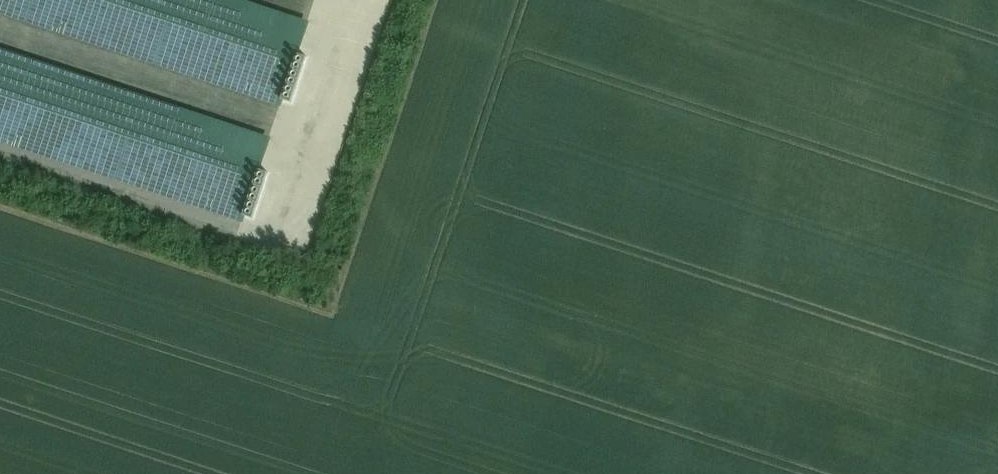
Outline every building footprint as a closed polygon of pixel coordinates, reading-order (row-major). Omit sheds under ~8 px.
[(276,104),(281,91),(287,93),(303,47),(298,45),(307,19),(250,0),(0,0),(0,12),(276,104)] [(238,220),(242,209),(248,211),(264,163),(259,161),(267,135),(0,46),(0,140),(238,220)]
